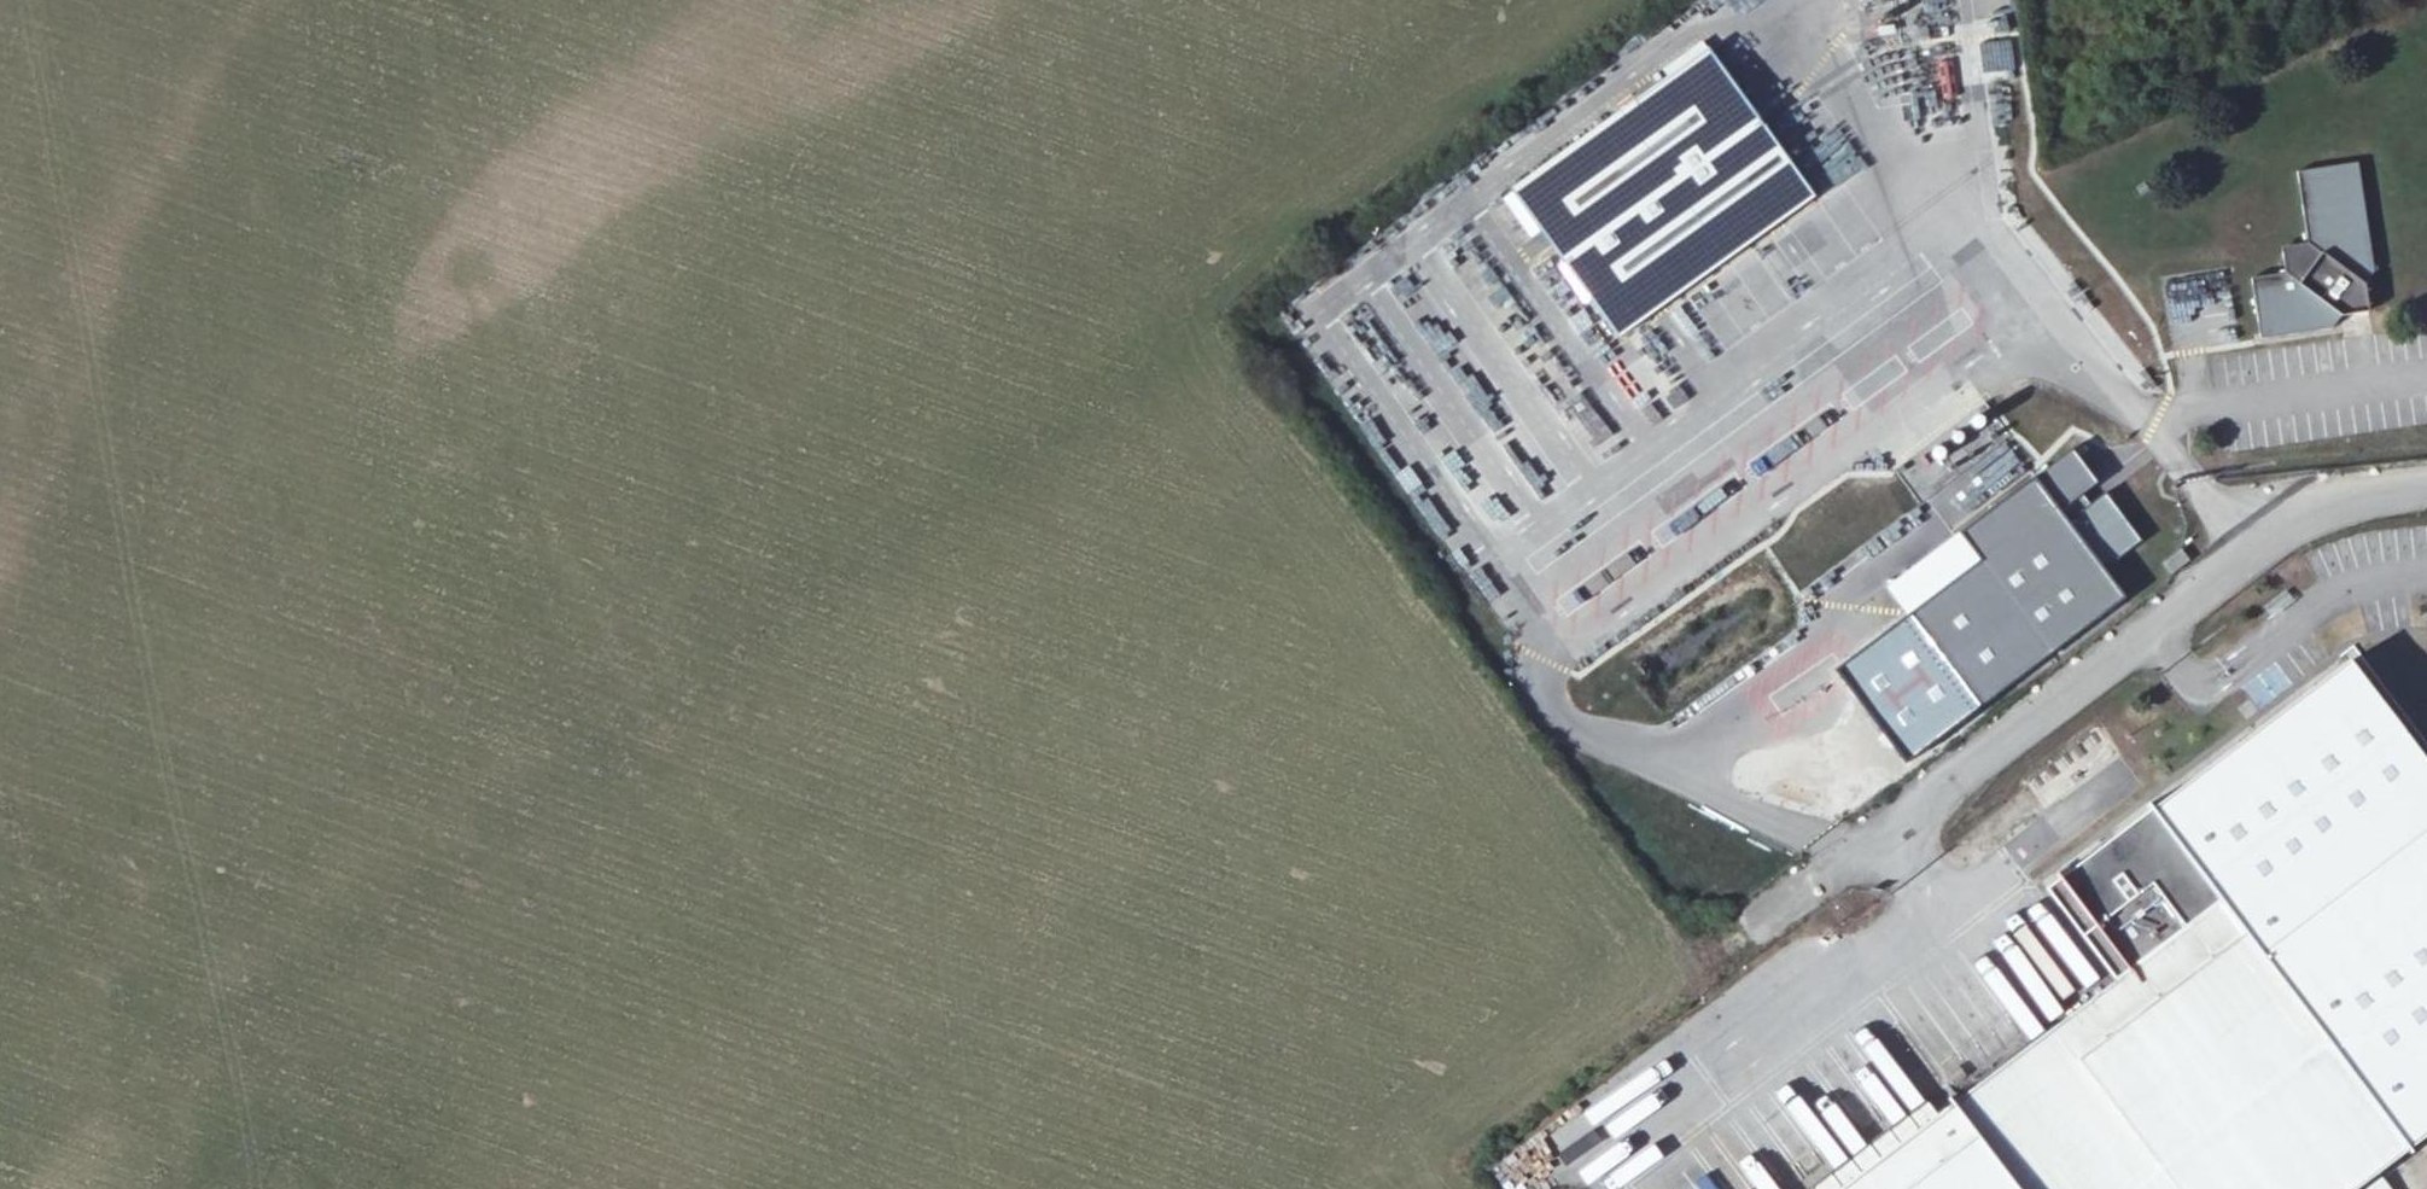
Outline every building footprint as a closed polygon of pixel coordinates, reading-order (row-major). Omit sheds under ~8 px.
[(1714,23),(1518,167),(1627,314),(1821,170),(1714,23)] [(2357,176),(2299,184),(2309,256),(2286,259),(2290,291),(2256,295),(2264,353),(2335,343),(2345,321),(2365,319),(2360,295),(2373,284),(2357,176)] [(1900,613),(1969,708),(2119,592),(2027,475),(1950,529),(1974,561),(1900,613)] [(2426,1132),(2426,782),(2333,660),(2040,885),(2107,982),(1821,1188),(2351,1188),(2426,1132)] [(2382,1181),(2370,1188),(2388,1188),(2382,1181)]
